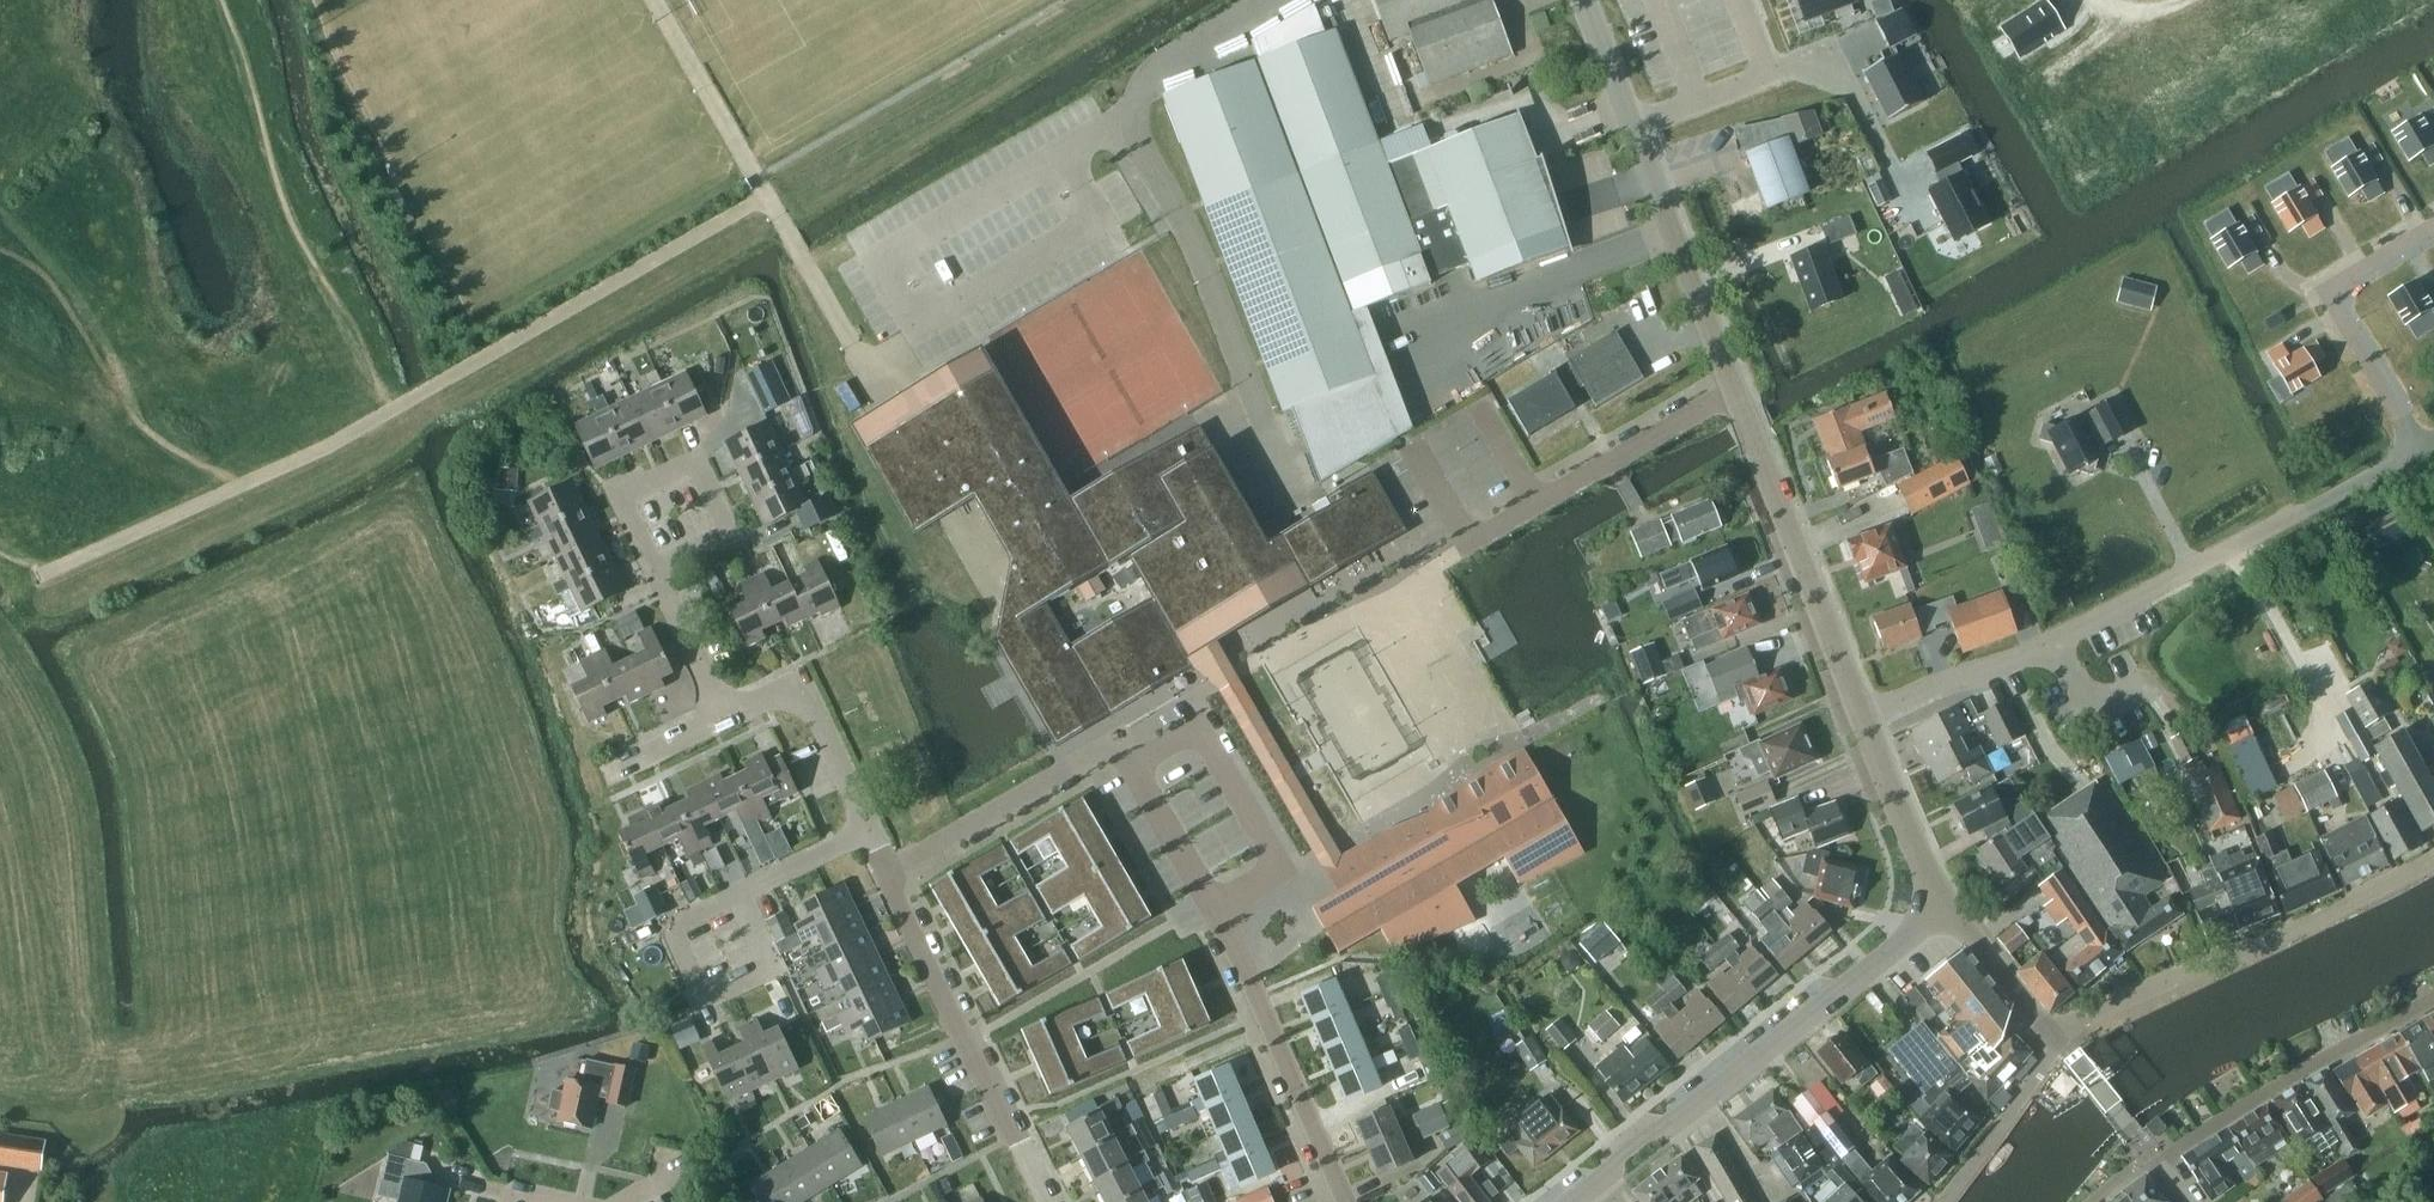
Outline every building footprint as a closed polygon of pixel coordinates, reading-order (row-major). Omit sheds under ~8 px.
[(1490,0),(1373,0),(1388,41),(1408,33),(1428,86),(1511,55),(1490,0)] [(1804,22),(1857,2),(1856,0),(1796,0),(1804,22)] [(1886,1),(1871,6),(1876,20),(1891,15),(1886,1)] [(2044,1),(2000,28),(2019,58),(2045,42),(2043,39),(2049,35),(2051,38),(2063,31),(2044,1)] [(1348,314),(1431,284),(1429,279),(1469,264),(1476,283),(1571,248),(1542,158),(1536,160),(1519,114),(1386,165),(1377,143),(1336,30),(1324,35),(1313,5),(1250,42),(1257,60),(1161,97),(1201,203),(1264,367),(1282,412),(1292,409),(1320,484),(1396,439),(1348,314)] [(1901,10),(1876,23),(1889,49),(1915,35),(1901,10)] [(1898,54),(1863,73),(1887,121),(1923,103),(1898,54)] [(2433,164),(2433,142),(2428,133),(2433,129),(2433,113),(2432,110),(2392,133),(2409,161),(2421,154),(2429,167),(2433,164)] [(1782,121),(1736,131),(1742,157),(1751,154),(1771,206),(1803,194),(1785,148),(1820,134),(1812,112),(1781,118),(1782,121)] [(1945,184),(1929,191),(1953,242),(1989,225),(1965,174),(1964,174),(1959,164),(1971,158),(1961,137),(1929,152),(1939,173),(1940,173),(1945,184)] [(2347,197),(2359,190),(2367,203),(2382,194),(2368,168),(2381,161),(2371,145),(2330,168),(2347,197)] [(1879,207),(1891,201),(1881,180),(1869,185),(1879,207)] [(2321,196),(2312,181),(2271,205),(2288,233),(2300,225),(2308,238),(2323,229),(2308,204),(2321,196)] [(1827,244),(1854,233),(1848,217),(1821,227),(1827,244)] [(2251,217),(2210,241),(2227,269),(2239,262),(2247,275),(2262,266),(2247,240),(2260,233),(2251,217)] [(1810,310),(1841,298),(1822,245),(1790,257),(1810,310)] [(1898,272),(1885,278),(1890,291),(1904,285),(1898,272)] [(2122,277),(2116,302),(2150,311),(2157,286),(2122,277)] [(2404,326),(2433,308),(2433,287),(2423,294),(2415,281),(2387,298),(2404,326)] [(2277,313),(2264,320),(2270,330),(2282,323),(2277,313)] [(1615,332),(1567,360),(1569,363),(1583,387),(1596,409),(1643,380),(1631,360),(1623,347),(1615,332)] [(2289,358),(2281,345),(2266,354),(2290,395),(2318,378),(2311,365),(2323,358),(2314,342),(2289,358)] [(1373,553),(1384,546),(1382,544),(1402,532),(1393,516),(1395,515),(1379,487),(1378,488),(1373,479),(1374,478),(1371,473),(1326,500),(1331,508),(1326,511),(1327,512),(1322,515),(1321,514),(1317,516),(1318,517),(1290,533),(1290,532),(1272,542),(1273,543),(1268,546),(1238,495),(1237,495),(1232,486),(1233,486),(1223,469),(1222,470),(1216,459),(1217,458),(1199,427),(1146,458),(1147,459),(1114,478),(1113,477),(1102,483),(1103,484),(1092,491),(1091,490),(1071,502),(1008,393),(1007,393),(1004,388),(1005,387),(983,349),(912,390),(912,391),(903,397),(902,396),(893,402),(956,511),(965,506),(965,505),(974,500),(974,501),(975,500),(1011,563),(996,643),(1009,666),(1010,665),(1019,681),(1018,681),(1024,692),(1025,691),(1034,707),(1033,707),(1044,727),(1045,726),(1054,742),(1053,742),(1057,748),(1081,734),(1078,729),(1132,698),(1134,702),(1143,698),(1147,695),(1145,691),(1182,669),(1184,673),(1193,668),(1185,655),(1205,644),(1226,632),(1228,636),(1240,630),(1237,625),(1294,593),(1297,597),(1310,589),(1308,585),(1370,548),(1373,553)] [(763,414),(789,401),(771,362),(745,375),(763,414)] [(1540,384),(1508,403),(1528,436),(1574,409),(1567,397),(1583,387),(1569,363),(1549,375),(1551,377),(1540,384)] [(657,386),(662,384),(656,370),(644,376),(651,389),(630,399),(651,442),(678,429),(657,386)] [(657,386),(678,429),(706,416),(685,373),(662,384),(657,386)] [(598,415),(602,412),(623,456),(651,442),(630,399),(609,409),(602,396),(598,398),(590,383),(584,386),(591,401),(598,415)] [(1895,418),(1885,394),(1849,408),(1848,406),(1812,421),(1828,462),(1827,462),(1837,490),(1879,474),(1886,488),(1912,474),(1902,449),(1874,460),(1869,446),(1864,448),(1858,432),(1895,418)] [(2132,432),(2114,397),(2093,408),(2094,410),(2083,416),(2082,415),(2057,427),(2043,423),(2038,441),(2052,445),(2068,477),(2077,472),(2092,477),(2097,462),(2105,458),(2099,447),(2111,441),(2112,442),(2132,432)] [(939,521),(956,511),(893,402),(853,425),(878,471),(901,457),(939,521)] [(595,469),(623,456),(602,412),(598,415),(574,426),(595,469)] [(738,471),(782,450),(768,422),(725,443),(738,471)] [(795,478),(797,482),(810,476),(805,465),(792,471),(782,450),(738,471),(751,498),(795,478)] [(1991,477),(2002,472),(1996,456),(1984,460),(1991,477)] [(878,471),(915,535),(939,521),(901,457),(878,471)] [(1911,515),(1968,485),(1954,457),(1897,487),(1911,515)] [(816,458),(805,463),(810,474),(821,468),(816,458)] [(516,469),(499,468),(498,482),(515,484),(516,469)] [(808,505),(797,482),(795,478),(751,498),(764,526),(796,511),(805,530),(835,516),(826,497),(808,505)] [(542,530),(585,509),(572,481),(529,502),(540,525),(542,530)] [(1720,527),(1709,501),(1671,517),(1660,522),(1660,521),(1630,534),(1640,558),(1670,545),(1669,544),(1680,539),(1683,546),(1695,541),(1696,537),(1720,527)] [(555,558),(598,537),(585,509),(542,530),(540,525),(526,532),(532,543),(545,537),(555,558)] [(1906,569),(1890,525),(1846,541),(1847,543),(1844,548),(1847,556),(1852,557),(1852,560),(1855,559),(1864,584),(1906,569)] [(840,531),(826,539),(837,558),(851,550),(840,531)] [(569,585),(612,564),(598,537),(555,558),(566,579),(552,585),(557,596),(560,595),(571,590),(569,585)] [(1731,560),(1726,547),(1678,567),(1660,575),(1666,590),(1697,578),(1702,591),(1738,576),(1736,571),(1737,567),(1735,562),(1731,560)] [(1999,571),(2014,565),(2009,552),(1994,558),(1999,571)] [(729,580),(742,574),(735,559),(722,565),(729,580)] [(788,583),(806,619),(820,613),(822,617),(841,608),(817,560),(803,567),(807,575),(788,583)] [(625,592),(612,564),(569,585),(571,590),(560,595),(576,629),(589,628),(600,622),(593,608),(625,592)] [(806,619),(788,583),(772,591),(764,573),(751,579),(773,625),(785,620),(789,627),(806,619)] [(1078,587),(1086,601),(1104,590),(1096,576),(1078,587)] [(761,631),(773,625),(751,579),(738,586),(747,603),(730,612),(747,647),(765,639),(761,631)] [(716,600),(726,596),(719,583),(709,587),(716,600)] [(1669,622),(1701,609),(1693,590),(1661,603),(1669,622)] [(1910,607),(1873,620),(1884,650),(1908,642),(1909,644),(1918,641),(1917,638),(1921,637),(1920,635),(1935,630),(1934,626),(1950,621),(1954,619),(1965,651),(2015,633),(2001,592),(1955,609),(1951,598),(1912,613),(1910,607)] [(1723,641),(1758,626),(1757,623),(1758,620),(1748,594),(1682,622),(1690,640),(1717,628),(1723,641)] [(622,640),(644,630),(635,611),(613,621),(622,640)] [(630,660),(647,696),(665,687),(661,680),(673,674),(651,627),(638,634),(646,652),(630,660)] [(592,656),(601,651),(593,634),(584,638),(587,644),(592,656)] [(1661,662),(1655,643),(1630,652),(1642,686),(1666,677),(1684,670),(1678,655),(1661,662)] [(1193,668),(1323,869),(1340,859),(1205,644),(1185,655),(1193,668)] [(647,696),(630,660),(614,667),(605,650),(601,651),(592,656),(614,702),(626,696),(630,704),(647,696)] [(1759,678),(1748,650),(1705,667),(1703,662),(1684,670),(1689,684),(1708,677),(1719,705),(1737,698),(1740,704),(1747,701),(1753,716),(1789,702),(1789,699),(1790,695),(1779,670),(1759,678)] [(603,707),(614,702),(592,656),(579,662),(588,680),(571,688),(588,724),(606,715),(603,707)] [(2390,731),(2383,718),(2390,714),(2370,681),(2345,695),(2365,728),(2366,728),(2373,741),(2390,731)] [(1913,733),(1910,735),(1922,757),(1924,756),(1938,784),(1965,771),(1973,785),(1994,775),(1980,746),(1977,747),(1970,733),(1983,726),(1986,725),(1981,715),(1978,716),(1969,700),(1956,707),(1911,730),(1913,733)] [(1998,749),(2024,736),(2007,702),(1981,715),(1998,749)] [(2375,754),(2363,732),(2351,709),(2335,718),(2348,741),(2349,740),(2361,762),(2375,754)] [(1808,748),(1799,727),(1761,744),(1760,740),(1738,750),(1742,759),(1751,762),(1758,778),(1772,772),(1775,779),(1814,761),(1813,758),(1814,755),(1812,749),(1808,748)] [(2183,765),(2197,759),(2185,732),(2170,739),(2183,765)] [(2433,825),(2433,787),(2403,733),(2374,749),(2421,833),(2433,825)] [(2239,775),(2265,762),(2252,736),(2226,748),(2239,775)] [(2138,741),(2121,750),(2131,769),(2149,760),(2138,741)] [(1453,883),(1501,854),(1518,884),(1583,853),(1523,750),(1491,766),(1438,803),(1427,816),(1430,821),(1346,871),(1356,889),(1316,913),(1313,908),(1312,909),(1339,955),(1341,954),(1338,950),(1378,926),(1389,944),(1410,949),(1475,921),(1453,883)] [(747,773),(736,778),(758,823),(771,817),(767,808),(798,793),(780,755),(766,762),(762,753),(742,763),(747,773)] [(2206,772),(2202,763),(2185,770),(2189,779),(2188,780),(2210,832),(2239,820),(2218,767),(2206,772)] [(2307,813),(2337,798),(2323,770),(2294,785),(2307,813)] [(758,823),(736,778),(725,784),(721,776),(703,784),(720,819),(736,812),(745,829),(758,823)] [(1695,811),(1715,803),(1705,778),(1685,786),(1695,811)] [(1991,785),(1952,804),(1959,819),(1958,821),(1962,830),(1964,830),(1969,839),(1982,831),(1987,841),(2009,823),(1999,803),(2013,796),(2015,802),(2019,800),(2009,779),(1992,787),(1991,785)] [(2055,849),(2054,849),(2124,953),(2181,915),(2169,897),(2150,908),(2142,896),(2166,881),(2099,781),(2037,822),(2055,849)] [(1743,817),(1776,803),(1767,782),(1734,795),(1743,817)] [(704,827),(720,819),(703,784),(686,792),(690,800),(678,806),(700,851),(713,845),(704,827)] [(2299,802),(2292,787),(2273,796),(2286,824),(2307,814),(2301,801),(2299,802)] [(1804,814),(1797,798),(1768,809),(1781,842),(1809,832),(1816,849),(1848,836),(1834,803),(1804,814)] [(1058,853),(1098,830),(1080,799),(1008,841),(1017,856),(1019,855),(1016,851),(1030,843),(1032,848),(1049,837),(1058,853)] [(2022,802),(2016,806),(2013,820),(2017,826),(2032,817),(2022,802)] [(2420,843),(2397,802),(2386,808),(2383,804),(2378,807),(2381,811),(2370,817),(2393,858),(2392,858),(2393,859),(2419,845),(2418,844),(2420,843)] [(700,851),(678,806),(666,811),(662,803),(645,812),(662,847),(678,840),(687,857),(700,851)] [(646,855),(662,847),(645,812),(627,820),(631,828),(619,833),(641,880),(654,873),(646,855)] [(2032,817),(2017,826),(2001,837),(2001,836),(1979,851),(1980,853),(1975,856),(1984,869),(1989,865),(2002,885),(2023,870),(2031,864),(2035,870),(2043,882),(2062,868),(2050,852),(2054,849),(2055,849),(2037,822),(2033,816),(2032,817)] [(2375,838),(2365,817),(2319,839),(2343,886),(2388,864),(2376,838),(2375,838)] [(1115,859),(1098,830),(1058,853),(1067,868),(1050,878),(1052,882),(1039,890),(1036,886),(1035,886),(1044,901),(1115,859)] [(2279,853),(2274,841),(2271,832),(2255,839),(2264,861),(2269,875),(2272,887),(2285,914),(2334,892),(2316,851),(2291,862),(2286,850),(2279,853)] [(764,837),(751,843),(759,860),(772,854),(764,837)] [(930,886),(948,917),(987,894),(978,879),(996,869),(993,865),(1007,857),(1009,861),(1011,860),(1002,845),(930,886)] [(725,867),(716,848),(702,855),(711,873),(725,867)] [(1851,908),(1854,899),(1858,896),(1860,888),(1856,884),(1860,870),(1827,861),(1829,853),(1820,851),(1807,853),(1802,874),(1819,878),(1814,896),(1816,899),(1851,908)] [(2227,906),(2237,931),(2279,914),(2254,854),(2244,858),(2242,852),(2227,858),(2233,874),(2218,880),(2228,905),(2227,906)] [(1084,897),(1093,912),(1133,889),(1115,859),(1044,901),(1052,916),(1053,915),(1051,911),(1064,903),(1067,907),(1084,897)] [(2228,905),(2218,880),(2213,867),(2200,873),(2205,885),(2193,889),(2178,859),(2165,865),(2181,896),(2189,892),(2197,913),(2196,913),(2207,942),(2237,931),(2227,906),(2228,905)] [(2106,933),(2062,869),(2039,886),(2050,903),(2054,900),(2078,934),(2049,958),(2077,991),(2122,954),(2106,933)] [(1691,911),(1713,893),(1696,874),(1675,892),(1691,911)] [(689,902),(701,896),(693,878),(681,884),(689,902)] [(1772,879),(1759,889),(1768,900),(1766,902),(1777,915),(1786,907),(1791,903),(1781,890),(1772,879)] [(799,935),(854,908),(843,885),(803,904),(809,918),(794,925),(799,935)] [(655,886),(638,894),(650,920),(667,913),(655,886)] [(1133,889),(1093,912),(1102,927),(1084,938),(1087,942),(1073,950),(1071,945),(1070,946),(1079,962),(1151,920),(1133,889)] [(965,947),(1037,905),(1028,891),(1027,891),(1029,896),(1016,903),(1014,899),(996,909),(987,894),(948,917),(965,947)] [(1753,893),(1742,902),(1751,914),(1762,927),(1777,915),(1766,902),(1762,905),(1753,893)] [(1786,907),(1777,915),(1785,925),(1807,951),(1830,932),(1814,912),(1813,912),(1808,906),(1804,901),(1791,912),(1786,907)] [(983,977),(1022,954),(1013,938),(1030,928),(1028,924),(1041,917),(1044,921),(1045,920),(1037,905),(965,947),(983,977)] [(825,950),(865,931),(854,908),(799,935),(803,944),(818,937),(825,950)] [(788,939),(796,935),(785,911),(765,921),(776,944),(788,939)] [(1767,933),(1759,940),(1763,944),(1768,950),(1784,970),(1807,951),(1785,925),(1777,915),(1762,927),(1767,933)] [(2009,956),(2028,941),(2015,924),(1996,939),(2009,956)] [(1605,925),(1580,946),(1596,964),(1620,943),(1605,925)] [(630,946),(640,941),(635,930),(624,935),(630,946)] [(820,980),(876,954),(865,931),(825,950),(831,964),(816,972),(820,980)] [(777,945),(781,955),(803,944),(799,935),(777,945)] [(1714,946),(1724,959),(1739,947),(1728,935),(1714,946)] [(1709,971),(1724,959),(1714,946),(1699,959),(1709,971)] [(1732,969),(1754,995),(1777,976),(1760,956),(1759,956),(1751,946),(1738,957),(1734,952),(1724,960),(1732,969)] [(1937,1040),(1987,1102),(2001,1086),(2006,1090),(2015,1080),(2010,1076),(2030,1053),(2005,1028),(2012,1007),(1966,949),(1925,981),(1959,1023),(1937,1040)] [(1022,954),(983,977),(1000,1007),(1072,966),(1063,950),(1062,951),(1064,955),(1051,963),(1048,959),(1031,969),(1022,954)] [(1578,964),(1577,956),(1571,952),(1563,953),(1558,960),(1559,967),(1566,972),(1574,971),(1578,964)] [(847,996),(887,977),(876,954),(820,980),(825,990),(840,983),(847,996)] [(2049,1014),(2073,994),(2040,954),(2016,974),(2049,1014)] [(1153,1011),(1195,993),(1181,961),(1105,994),(1112,1010),(1114,1010),(1112,1005),(1126,999),(1128,1003),(1146,995),(1153,1011)] [(1731,1015),(1754,995),(1732,969),(1725,975),(1722,971),(1706,984),(1715,994),(1714,994),(1731,1015)] [(1657,987),(1671,1004),(1685,991),(1668,971),(1654,982),(1658,986),(1657,987)] [(1381,993),(1392,989),(1385,975),(1375,979),(1381,993)] [(825,1035),(842,1026),(898,1000),(887,977),(847,996),(853,1009),(820,1025),(825,1035)] [(1313,1022),(1346,1008),(1334,982),(1302,996),(1313,1022)] [(1656,1016),(1661,1011),(1671,1004),(1657,987),(1655,988),(1658,992),(1645,1003),(1656,1016)] [(1398,1004),(1392,989),(1381,993),(1388,1009),(1398,1004)] [(1913,989),(1903,997),(1915,1012),(1925,1004),(1913,989)] [(1679,1014),(1701,1040),(1724,1021),(1707,1000),(1706,1000),(1698,990),(1683,1003),(1687,1007),(1679,1014)] [(1195,993),(1153,1011),(1160,1028),(1142,1036),(1144,1040),(1130,1046),(1128,1042),(1126,1042),(1134,1059),(1209,1026),(1195,993)] [(1022,1031),(1037,1063),(1078,1045),(1071,1029),(1089,1021),(1087,1016),(1102,1010),(1103,1014),(1105,1014),(1098,997),(1022,1031)] [(898,1000),(842,1026),(846,1035),(862,1028),(869,1042),(909,1023),(898,1000)] [(1701,1040),(1679,1014),(1671,1004),(1661,1011),(1666,1017),(1652,1028),(1661,1038),(1678,1059),(1701,1040)] [(1324,1049),(1357,1035),(1346,1008),(1313,1022),(1324,1049)] [(1606,1011),(1588,1027),(1601,1042),(1619,1027),(1606,1011)] [(2422,1020),(2433,1043),(2433,1013),(2422,1020)] [(691,1017),(669,1026),(675,1039),(696,1029),(691,1017)] [(748,1024),(775,1080),(798,1069),(779,1028),(765,1035),(757,1020),(748,1024)] [(2422,1020),(2399,1034),(2416,1062),(2417,1065),(2420,1070),(2427,1083),(2433,1079),(2433,1043),(2422,1020)] [(1558,1022),(1546,1032),(1562,1051),(1574,1041),(1558,1022)] [(751,1091),(775,1080),(748,1024),(738,1029),(745,1044),(733,1050),(751,1091)] [(1952,1154),(1980,1122),(1980,1116),(1956,1095),(1970,1084),(1922,1024),(1888,1051),(1926,1096),(1922,1099),(1933,1112),(1920,1123),(1929,1133),(1952,1154)] [(1403,1046),(1414,1042),(1408,1027),(1397,1031),(1403,1046)] [(1855,1051),(1842,1034),(1818,1053),(1842,1083),(1852,1075),(1862,1086),(1876,1074),(1857,1050),(1855,1051)] [(2407,1077),(2420,1070),(2417,1065),(2416,1062),(2399,1034),(2372,1049),(2354,1060),(2372,1089),(2375,1087),(2379,1093),(2381,1092),(2394,1114),(2419,1099),(2407,1077)] [(1336,1075),(1368,1061),(1357,1035),(1324,1049),(1336,1075)] [(1531,1036),(1513,1047),(1516,1051),(1529,1072),(1547,1061),(1531,1036)] [(1650,1046),(1644,1039),(1628,1053),(1622,1046),(1596,1067),(1607,1081),(1606,1082),(1623,1103),(1668,1067),(1651,1046),(1650,1046)] [(751,1091),(733,1050),(718,1057),(711,1042),(702,1046),(709,1061),(708,1062),(728,1102),(751,1091)] [(1420,1056),(1414,1042),(1403,1046),(1410,1061),(1420,1056)] [(646,1064),(650,1047),(633,1044),(630,1060),(646,1064)] [(1078,1045),(1037,1063),(1051,1096),(1126,1062),(1119,1046),(1118,1046),(1120,1051),(1106,1057),(1104,1053),(1085,1061),(1078,1045)] [(1388,1053),(1368,1061),(1336,1075),(1347,1102),(1380,1088),(1373,1072),(1392,1063),(1388,1053)] [(1424,1077),(1441,1070),(1434,1055),(1418,1062),(1424,1077)] [(627,1107),(635,1071),(587,1060),(581,1084),(567,1080),(565,1093),(553,1090),(548,1110),(560,1112),(558,1122),(591,1129),(598,1097),(608,1100),(607,1103),(627,1107)] [(2372,1089),(2354,1060),(2333,1071),(2348,1098),(2351,1096),(2365,1119),(2387,1106),(2379,1093),(2375,1087),(2372,1089)] [(1206,1108),(1239,1094),(1228,1068),(1195,1082),(1202,1098),(1190,1103),(1192,1108),(1193,1108),(1195,1113),(1206,1108)] [(2343,1160),(2359,1151),(2340,1121),(2354,1113),(2326,1069),(2302,1083),(2328,1126),(2339,1142),(2335,1144),(2343,1160)] [(1878,1098),(1891,1086),(1882,1076),(1869,1087),(1878,1098)] [(1831,1121),(1843,1111),(1819,1081),(1806,1091),(1824,1113),(1831,1121)] [(2302,1151),(2313,1145),(2309,1138),(2328,1127),(2301,1084),(2271,1102),(2302,1151)] [(895,1103),(914,1141),(945,1126),(927,1088),(895,1103)] [(1782,1147),(1803,1132),(1792,1117),(1773,1090),(1733,1120),(1754,1149),(1774,1135),(1782,1147)] [(1153,1121),(1172,1113),(1162,1091),(1143,1100),(1153,1121)] [(1790,1104),(1808,1126),(1809,1125),(1824,1113),(1806,1091),(1790,1104)] [(1239,1094),(1206,1108),(1217,1134),(1250,1120),(1239,1094)] [(1502,1140),(1496,1143),(1508,1158),(1518,1149),(1533,1168),(1580,1132),(1562,1109),(1550,1094),(1510,1124),(1514,1129),(1502,1140)] [(1113,1138),(1111,1134),(1103,1118),(1122,1108),(1116,1098),(1098,1108),(1097,1109),(1098,1112),(1070,1126),(1066,1129),(1080,1155),(1113,1138)] [(823,1121),(837,1113),(829,1099),(815,1107),(823,1121)] [(1097,1109),(1098,1108),(1093,1100),(1064,1115),(1070,1126),(1098,1112),(1097,1109)] [(882,1157),(914,1141),(895,1103),(864,1119),(882,1157)] [(1418,1128),(1444,1116),(1439,1105),(1396,1125),(1389,1109),(1356,1123),(1368,1150),(1400,1135),(1418,1128)] [(2266,1105),(2228,1129),(2244,1153),(2251,1149),(2257,1158),(2268,1151),(2276,1163),(2282,1165),(2296,1156),(2285,1139),(2286,1138),(2266,1105)] [(1179,1114),(1183,1125),(1198,1119),(1195,1113),(1193,1108),(1192,1108),(1179,1114)] [(1876,1201),(1907,1201),(1918,1193),(1889,1158),(1872,1172),(1831,1121),(1824,1113),(1809,1125),(1811,1127),(1841,1162),(1876,1201)] [(1164,1120),(1169,1131),(1183,1125),(1179,1114),(1164,1120)] [(1444,1116),(1418,1128),(1423,1139),(1449,1127),(1444,1116)] [(2154,1139),(2166,1129),(2157,1117),(2145,1127),(2154,1139)] [(1143,1151),(1155,1145),(1142,1118),(1126,1127),(1111,1134),(1113,1138),(1080,1155),(1093,1182),(1127,1164),(1125,1161),(1116,1144),(1135,1135),(1143,1151)] [(1229,1161),(1261,1147),(1250,1120),(1217,1134),(1224,1150),(1212,1155),(1214,1160),(1215,1160),(1218,1165),(1229,1161)] [(2424,1129),(2419,1120),(2410,1125),(2408,1121),(2399,1126),(2407,1139),(2424,1129)] [(1929,1183),(1938,1173),(1937,1171),(1950,1156),(1913,1124),(1893,1147),(1906,1158),(1903,1161),(1929,1183)] [(1467,1139),(1459,1125),(1439,1137),(1446,1151),(1467,1139)] [(1824,1175),(1838,1164),(1841,1162),(1811,1127),(1777,1150),(1800,1183),(1820,1169),(1824,1175)] [(2227,1178),(2228,1177),(2239,1169),(2247,1181),(2258,1174),(2244,1153),(2227,1130),(2204,1144),(2227,1178)] [(809,1149),(831,1185),(861,1167),(838,1131),(809,1149)] [(41,1170),(44,1141),(0,1135),(0,1164),(41,1170)] [(1400,1135),(1368,1150),(1380,1176),(1412,1162),(1400,1135)] [(1715,1135),(1694,1147),(1726,1201),(1755,1201),(1715,1135)] [(1468,1177),(1489,1162),(1472,1139),(1451,1154),(1454,1159),(1435,1174),(1457,1201),(1488,1201),(1468,1177)] [(2228,1177),(2227,1178),(2204,1144),(2181,1158),(2210,1201),(2213,1201),(2235,1187),(2228,1177)] [(1139,1187),(1130,1171),(1161,1154),(1157,1145),(1155,1145),(1143,1151),(1125,1161),(1127,1164),(1093,1182),(1104,1201),(1119,1201),(1141,1191),(1139,1187)] [(1273,1173),(1261,1147),(1229,1161),(1240,1187),(1273,1173)] [(831,1185),(809,1149),(779,1167),(801,1201),(804,1201),(831,1185)] [(449,1191),(421,1184),(426,1165),(389,1156),(379,1196),(399,1200),(399,1201),(446,1201),(449,1191)] [(1702,1193),(1694,1183),(1698,1180),(1681,1157),(1633,1193),(1639,1201),(1690,1201),(1702,1193)] [(1206,1177),(1220,1171),(1218,1165),(1215,1160),(1214,1160),(1201,1166),(1206,1177)] [(2353,1177),(2343,1160),(2311,1178),(2322,1196),(2353,1177)] [(1838,1164),(1824,1175),(1824,1176),(1825,1175),(1838,1190),(1826,1201),(1861,1201),(1855,1196),(1862,1189),(1838,1164)] [(1201,1166),(1187,1172),(1191,1183),(1206,1177),(1201,1166)] [(779,1167),(749,1186),(759,1201),(801,1201),(779,1167)] [(1428,1195),(1441,1185),(1430,1171),(1417,1181),(1428,1195)] [(1168,1193),(1177,1189),(1168,1172),(1160,1176),(1168,1193)] [(2145,1175),(2109,1201),(2166,1201),(2145,1175)] [(733,1177),(720,1184),(728,1200),(741,1193),(733,1177)] [(1119,1201),(1146,1201),(1144,1197),(1162,1187),(1157,1177),(1139,1187),(1141,1191),(1119,1201)] [(941,1196),(952,1191),(946,1178),(935,1184),(941,1196)] [(2322,1199),(2309,1180),(2279,1201),(2280,1201),(2319,1201),(2322,1199)] [(1190,1201),(1214,1201),(1206,1183),(1186,1191),(1190,1201)] [(1267,1189),(1237,1201),(1272,1201),(1267,1189)]
